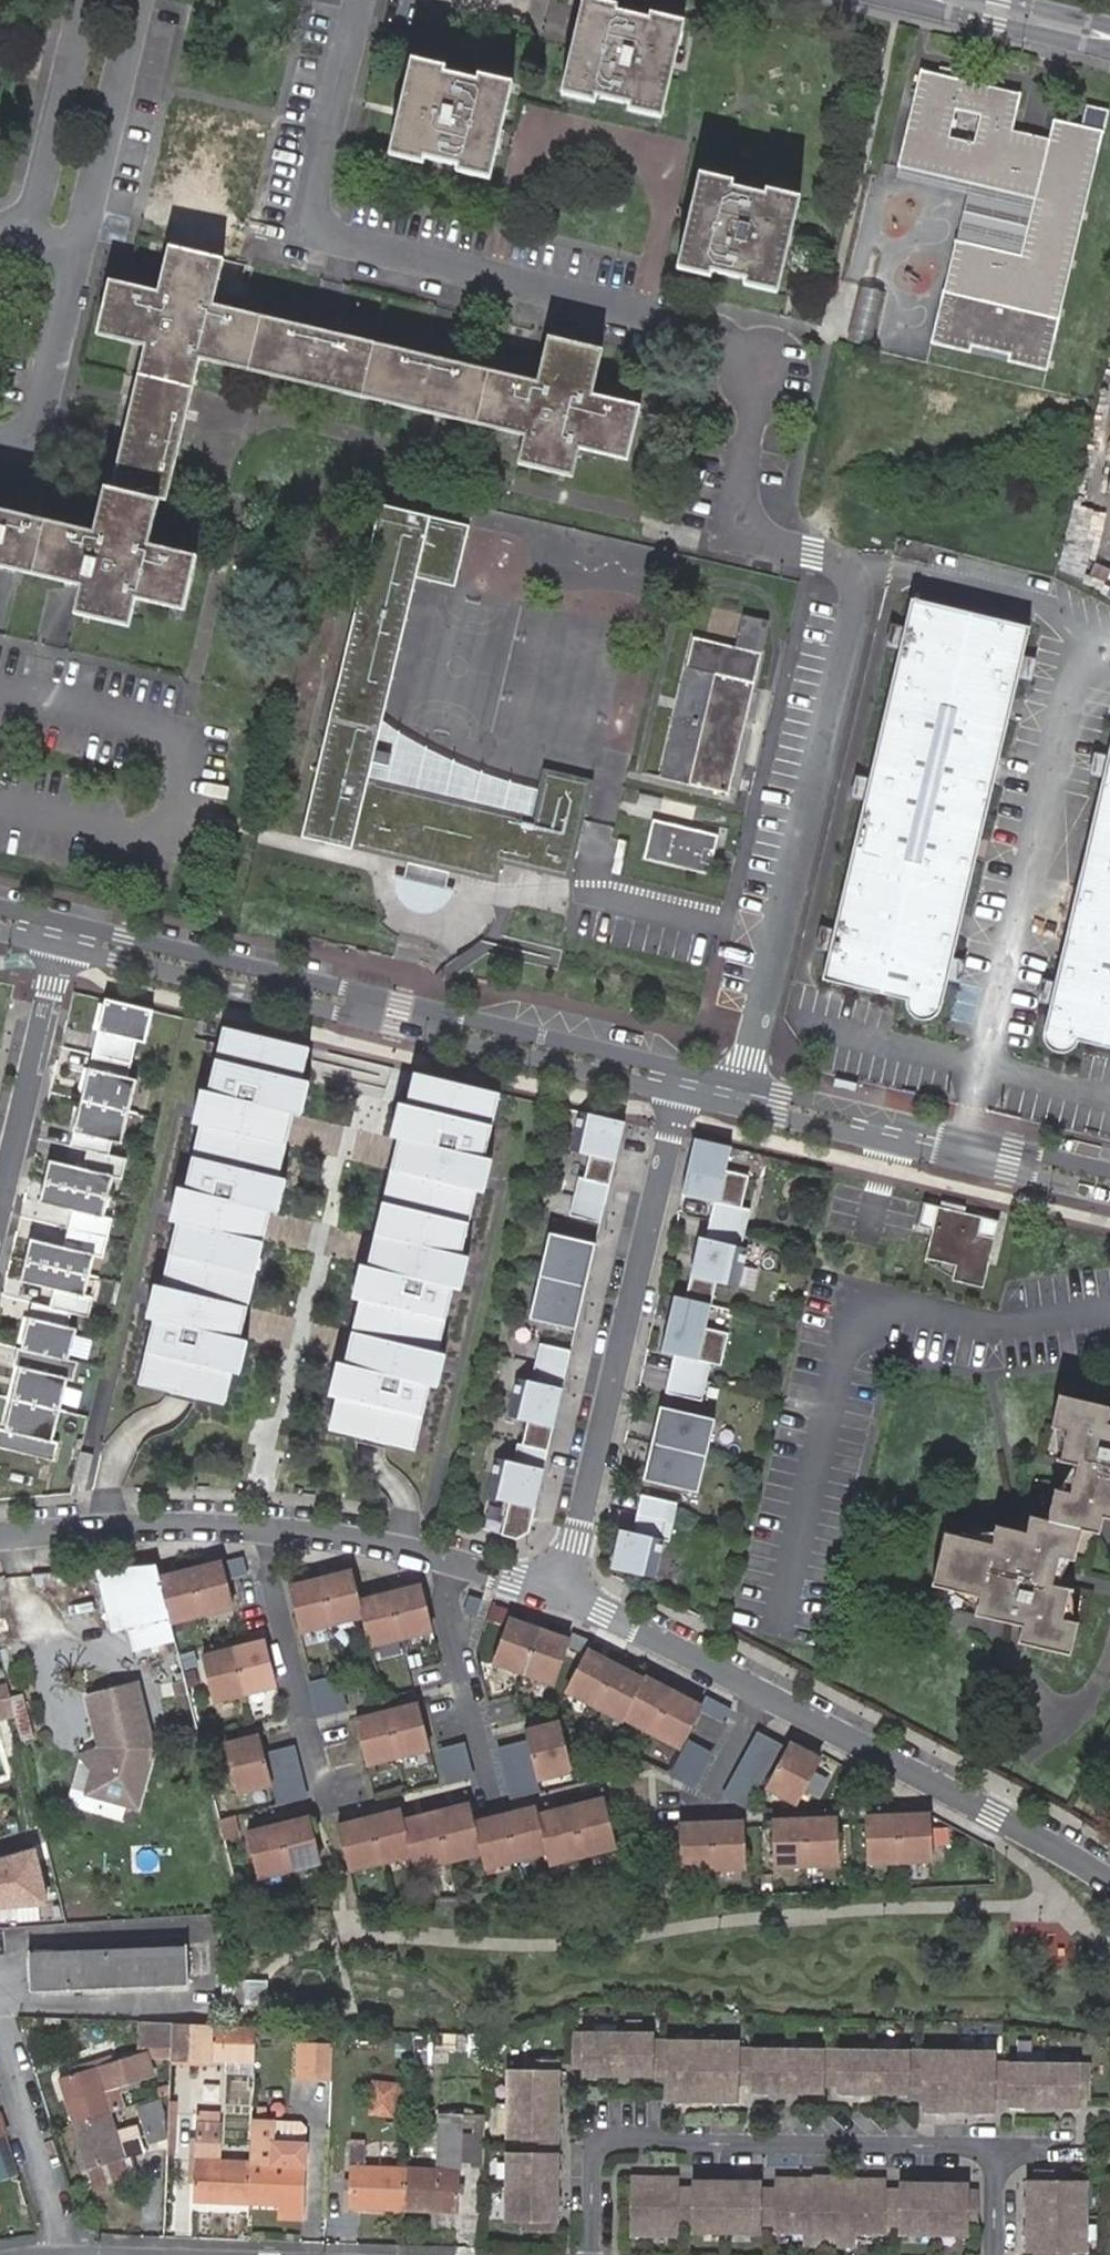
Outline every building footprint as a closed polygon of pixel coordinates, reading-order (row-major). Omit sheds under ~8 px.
[(586,0),(584,0),(561,96),(597,105),(598,99),(630,107),(628,112),(662,120),(684,22),(652,15),(651,20),(619,13),(620,8),(586,0)] [(446,71),(412,63),(390,159),(424,167),(425,162),(457,170),(455,176),(491,184),(513,86),(478,78),(477,83),(445,75),(446,71)] [(1020,94),(919,71),(896,167),(1034,200),(1020,260),(956,245),(933,345),(1047,371),(1102,133),(1051,121),(1047,138),(1011,130),(1020,94)] [(86,589),(80,616),(136,630),(143,603),(183,613),(197,559),(149,546),(160,500),(166,501),(201,362),(526,441),(518,468),(574,483),(581,455),(629,466),(641,412),(594,400),(605,356),(550,342),(539,387),(214,308),(252,149),(199,136),(161,295),(112,283),(99,337),(147,348),(113,489),(105,486),(94,533),(0,510),(0,568),(86,589)] [(731,181),(700,175),(678,271),(709,280),(712,274),(743,282),(743,288),(775,295),(798,198),(766,189),(763,194),(733,187),(731,181)] [(851,341),(867,345),(878,296),(862,292),(851,341)] [(501,865),(519,870),(566,881),(590,783),(541,771),(528,821),(366,781),(415,579),(450,588),(466,528),(378,507),(300,839),(406,864),(448,874),(495,885),(501,865)] [(1033,629),(1031,626),(915,599),(913,601),(823,981),(825,984),(907,1004),(909,1015),(922,1025),(935,1022),(943,1013),(959,942),(944,941),(943,929),(948,924),(954,924),(961,931),(1033,629)] [(724,795),(766,623),(742,618),(733,649),(687,638),(652,778),(724,795)] [(1109,1055),(1109,743),(1105,767),(1092,819),(1087,840),(1080,872),(1062,946),(1051,993),(1040,1041),(1040,1047),(1045,1056),(1048,1058),(1054,1060),(1059,1060),(1067,1058),(1072,1052),(1074,1048),(1083,1050),(1109,1055)] [(714,838),(649,821),(640,861),(705,877),(714,838)] [(448,874),(406,864),(402,879),(393,877),(392,887),(394,897),(399,905),(407,912),(416,916),(426,916),(435,914),(444,909),(450,901),(454,892),(444,889),(448,874)] [(144,1043),(152,1011),(105,1000),(91,1056),(130,1065),(135,1041),(144,1043)] [(309,1048),(222,1028),(138,1383),(224,1403),(231,1372),(240,1336),(271,1205),(279,1173),(294,1109),(301,1079),(309,1048)] [(130,1065),(91,1056),(81,1101),(128,1113),(136,1079),(127,1076),(130,1065)] [(415,1449),(497,1093),(414,1073),(406,1104),(399,1135),(368,1265),(361,1294),(344,1364),(336,1398),(329,1428),(415,1449)] [(309,1081),(301,1079),(294,1109),(302,1111),(309,1081)] [(128,1113),(81,1101),(70,1147),(87,1151),(108,1156),(111,1141),(121,1143),(128,1113)] [(406,1104),(398,1102),(390,1132),(399,1135),(406,1104)] [(623,1123),(577,1112),(568,1149),(589,1153),(583,1177),(578,1176),(573,1197),(603,1204),(623,1123)] [(729,1148),(693,1139),(680,1193),(714,1200),(709,1220),(744,1229),(748,1210),(739,1208),(747,1175),(724,1170),(729,1148)] [(126,1160),(108,1156),(87,1151),(82,1169),(49,1161),(44,1182),(108,1197),(112,1178),(121,1180),(126,1160)] [(287,1175),(279,1173),(271,1205),(279,1207),(287,1175)] [(108,1197),(44,1182),(39,1202),(73,1210),(68,1229),(107,1239),(112,1220),(103,1218),(108,1197)] [(603,1204),(573,1197),(568,1214),(599,1222),(603,1204)] [(931,1231),(923,1263),(954,1271),(951,1282),(981,1290),(998,1224),(922,1205),(916,1228),(931,1231)] [(744,1229),(709,1220),(705,1237),(698,1235),(683,1300),(710,1306),(716,1281),(738,1286),(747,1248),(740,1246),(744,1229)] [(107,1239),(68,1229),(64,1247),(30,1239),(25,1260),(89,1276),(93,1257),(102,1259),(107,1239)] [(550,1231),(539,1276),(583,1287),(594,1242),(550,1231)] [(89,1276),(25,1260),(20,1281),(54,1289),(49,1308),(70,1313),(89,1317),(93,1299),(84,1297),(89,1276)] [(361,1294),(368,1265),(359,1263),(352,1291),(361,1294)] [(573,1329),(583,1287),(539,1276),(529,1318),(573,1329)] [(673,1356),(670,1374),(706,1382),(709,1364),(720,1367),(728,1333),(705,1327),(710,1306),(683,1300),(673,1298),(660,1353),(673,1356)] [(70,1313),(49,1308),(32,1304),(21,1350),(69,1361),(76,1330),(67,1328),(70,1313)] [(248,1338),(240,1336),(231,1372),(239,1374),(248,1338)] [(534,1363),(563,1370),(568,1352),(539,1345),(534,1363)] [(69,1361),(21,1350),(17,1349),(13,1368),(19,1370),(12,1398),(59,1410),(67,1380),(73,1382),(77,1363),(69,1361)] [(336,1398),(344,1364),(335,1362),(327,1396),(336,1398)] [(521,1445),(544,1451),(563,1370),(534,1363),(530,1382),(515,1378),(506,1417),(527,1422),(521,1445)] [(701,1400),(706,1382),(670,1374),(665,1392),(701,1400)] [(1105,1425),(1109,1410),(1059,1397),(1052,1426),(1066,1430),(1059,1461),(1075,1465),(1070,1491),(1055,1493),(1051,1493),(1044,1522),(1027,1517),(1022,1534),(994,1528),(992,1540),(989,1547),(959,1540),(943,1537),(932,1588),(946,1591),(978,1598),(976,1607),(973,1617),(1020,1628),(1016,1644),(1065,1655),(1072,1625),(1069,1624),(1057,1621),(1064,1593),(1052,1590),(1044,1588),(1051,1560),(1065,1563),(1069,1564),(1076,1533),(1090,1536),(1095,1518),(1109,1521),(1109,1426),(1105,1425)] [(12,1398),(5,1429),(0,1428),(0,1449),(54,1462),(59,1443),(52,1441),(59,1410),(12,1398)] [(714,1418),(659,1405),(651,1443),(705,1456),(714,1418)] [(1055,1460),(1059,1461),(1066,1430),(1052,1426),(1055,1460)] [(705,1456),(651,1443),(642,1479),(697,1492),(705,1456)] [(524,1534),(544,1451),(521,1445),(516,1444),(512,1461),(495,1457),(486,1496),(508,1501),(501,1534),(515,1538),(524,1534)] [(92,1455),(80,1452),(72,1484),(84,1486),(92,1455)] [(1075,1465),(1055,1493),(1070,1491),(1075,1465)] [(641,1496),(637,1514),(673,1523),(677,1505),(641,1496)] [(633,1532),(620,1529),(611,1567),(655,1578),(663,1540),(668,1541),(673,1523),(637,1514),(633,1532)] [(989,1547),(992,1540),(960,1533),(959,1540),(989,1547)] [(160,1577),(170,1618),(234,1603),(228,1580),(247,1575),(242,1558),(223,1562),(160,1577)] [(1052,1590),(1065,1563),(1051,1560),(1044,1588),(1052,1590)] [(156,1564),(101,1569),(104,1580),(117,1631),(128,1628),(135,1650),(175,1640),(170,1618),(160,1577),(156,1564)] [(104,1580),(101,1569),(43,1571),(42,1584),(104,1580)] [(352,1571),(289,1587),(299,1627),(361,1612),(368,1642),(431,1626),(421,1585),(358,1601),(352,1571)] [(978,1598),(946,1591),(945,1595),(976,1607),(978,1598)] [(1067,1594),(1064,1593),(1057,1621),(1069,1624),(1067,1594)] [(569,1640),(508,1618),(494,1658),(555,1680),(569,1640)] [(202,1656),(212,1697),(275,1682),(265,1640),(202,1656)] [(643,1679),(590,1651),(570,1689),(623,1716),(625,1714),(682,1744),(701,1706),(644,1676),(643,1679)] [(307,1683),(316,1717),(347,1709),(338,1675),(307,1683)] [(10,1696),(7,1683),(0,1685),(0,1698),(10,1696)] [(136,1684),(87,1697),(101,1747),(97,1762),(81,1757),(70,1795),(77,1806),(102,1813),(107,1797),(136,1805),(152,1747),(136,1684)] [(22,1694),(10,1696),(13,1708),(15,1716),(21,1741),(34,1738),(22,1694)] [(10,1696),(0,1698),(0,1719),(15,1716),(13,1708),(10,1696)] [(722,1721),(729,1709),(706,1697),(701,1706),(699,1710),(722,1721)] [(355,1720),(366,1761),(429,1744),(418,1703),(355,1720)] [(556,1720),(525,1728),(536,1775),(568,1767),(556,1720)] [(747,1808),(782,1744),(757,1730),(723,1795),(747,1808)] [(258,1733),(224,1742),(236,1790),(270,1781),(258,1733)] [(527,1739),(496,1747),(510,1798),(540,1791),(536,1775),(527,1739)] [(688,1739),(669,1774),(694,1788),(713,1752),(688,1739)] [(436,1749),(446,1784),(472,1777),(463,1742),(436,1749)] [(767,1787),(798,1803),(821,1760),(789,1744),(767,1787)] [(295,1746),(265,1754),(278,1805),(308,1798),(295,1746)] [(400,1810),(338,1825),(348,1867),(411,1850),(414,1860),(478,1845),(483,1863),(545,1848),(549,1859),(615,1843),(604,1798),(537,1815),(536,1807),(474,1822),(469,1804),(403,1820),(400,1810)] [(865,1817),(867,1858),(932,1855),(931,1844),(930,1828),(930,1814),(865,1817)] [(309,1817),(247,1833),(257,1874),(320,1858),(309,1817)] [(771,1820),(773,1861),(838,1859),(836,1817),(771,1820)] [(678,1824),(680,1865),(745,1863),(743,1822),(678,1824)] [(947,1827),(930,1828),(931,1844),(948,1844),(947,1827)] [(0,1856),(0,1907),(52,1903),(36,1846),(0,1856)] [(189,1944),(28,1953),(30,1993),(191,1985),(190,1974),(206,1974),(205,1943),(189,1944)] [(236,2004),(236,1981),(224,1981),(224,2003),(236,2004)] [(245,1982),(244,2004),(268,2005),(268,1983),(245,1982)] [(239,2021),(240,2010),(227,2009),(226,2020),(239,2021)] [(170,2046),(171,2021),(141,2020),(140,2045),(170,2046)] [(254,2056),(255,2024),(171,2021),(170,2046),(170,2055),(254,2056)] [(1089,2094),(1089,2062),(994,2062),(994,2051),(737,2049),(738,2042),(652,2041),(652,2033),(575,2032),(574,2065),(584,2065),(584,2072),(669,2073),(669,2098),(737,2098),(737,2081),(755,2081),(755,2089),(822,2090),(822,2082),(840,2082),(840,2089),(908,2090),(907,2082),(925,2083),(926,2107),(993,2108),(994,2095),(1011,2095),(1011,2102),(1079,2102),(1079,2094),(1089,2094)] [(330,2078),(331,2044),(298,2043),(297,2076),(330,2078)] [(170,2046),(140,2045),(143,2051),(145,2054),(146,2058),(170,2058),(170,2055),(170,2046)] [(60,2078),(75,2125),(111,2113),(104,2092),(152,2077),(146,2058),(145,2054),(143,2051),(60,2078)] [(525,2152),(509,2152),(508,2217),(524,2218),(524,2227),(556,2228),(558,2059),(526,2059),(526,2069),(510,2068),(509,2134),(525,2135),(525,2152)] [(368,2114),(396,2117),(399,2082),(371,2080),(368,2114)] [(160,2099),(137,2107),(148,2143),(166,2139),(165,2113),(160,2099)] [(249,2201),(251,2157),(219,2156),(221,2109),(197,2108),(193,2198),(249,2201)] [(111,2113),(75,2125),(89,2169),(131,2156),(143,2152),(137,2137),(134,2126),(117,2131),(111,2113)] [(457,2210),(458,2166),(459,2149),(462,2114),(438,2113),(435,2165),(403,2163),(402,2207),(457,2210)] [(482,2115),(462,2114),(459,2149),(458,2166),(482,2167),(482,2115)] [(304,2203),(305,2142),(268,2140),(268,2158),(251,2157),(249,2201),(304,2203)] [(402,2207),(403,2163),(364,2162),(364,2144),(351,2143),(349,2205),(402,2207)] [(9,2171),(0,2145),(0,2174),(9,2171)] [(131,2156),(89,2169),(95,2189),(137,2176),(131,2156)] [(1086,2181),(1069,2181),(1069,2171),(1037,2171),(1037,2180),(1029,2180),(1028,2248),(1036,2248),(1036,2254),(1069,2254),(1069,2249),(1085,2249),(1086,2181)] [(677,2189),(678,2178),(633,2178),(633,2233),(677,2233),(677,2220),(695,2220),(695,2229),(758,2229),(758,2221),(776,2221),(776,2229),(806,2229),(806,2242),(855,2243),(855,2230),(884,2230),(884,2222),(901,2222),(901,2231),(967,2232),(967,2222),(977,2223),(977,2190),(967,2190),(967,2183),(902,2183),(902,2189),(884,2190),(884,2182),(849,2182),(849,2177),(813,2177),(812,2182),(778,2182),(778,2189),(760,2190),(761,2182),(695,2182),(695,2189),(677,2189)] [(304,2203),(277,2202),(276,2216),(303,2218),(304,2203)]
